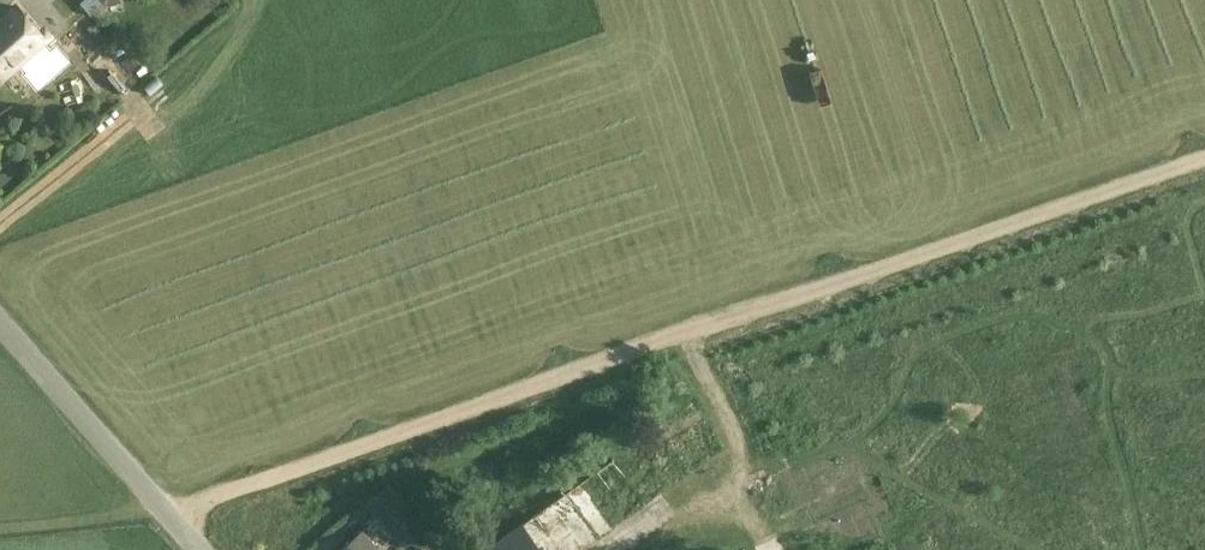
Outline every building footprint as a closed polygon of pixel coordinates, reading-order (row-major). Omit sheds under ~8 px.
[(93,15),(100,13),(105,4),(125,0),(82,0),(93,15)] [(1,81),(49,40),(18,4),(0,19),(0,79),(1,81)] [(366,503),(405,547),(430,526),(390,483),(366,503)] [(520,525),(486,549),(538,549),(520,525)] [(364,532),(343,549),(380,549),(364,532)]
